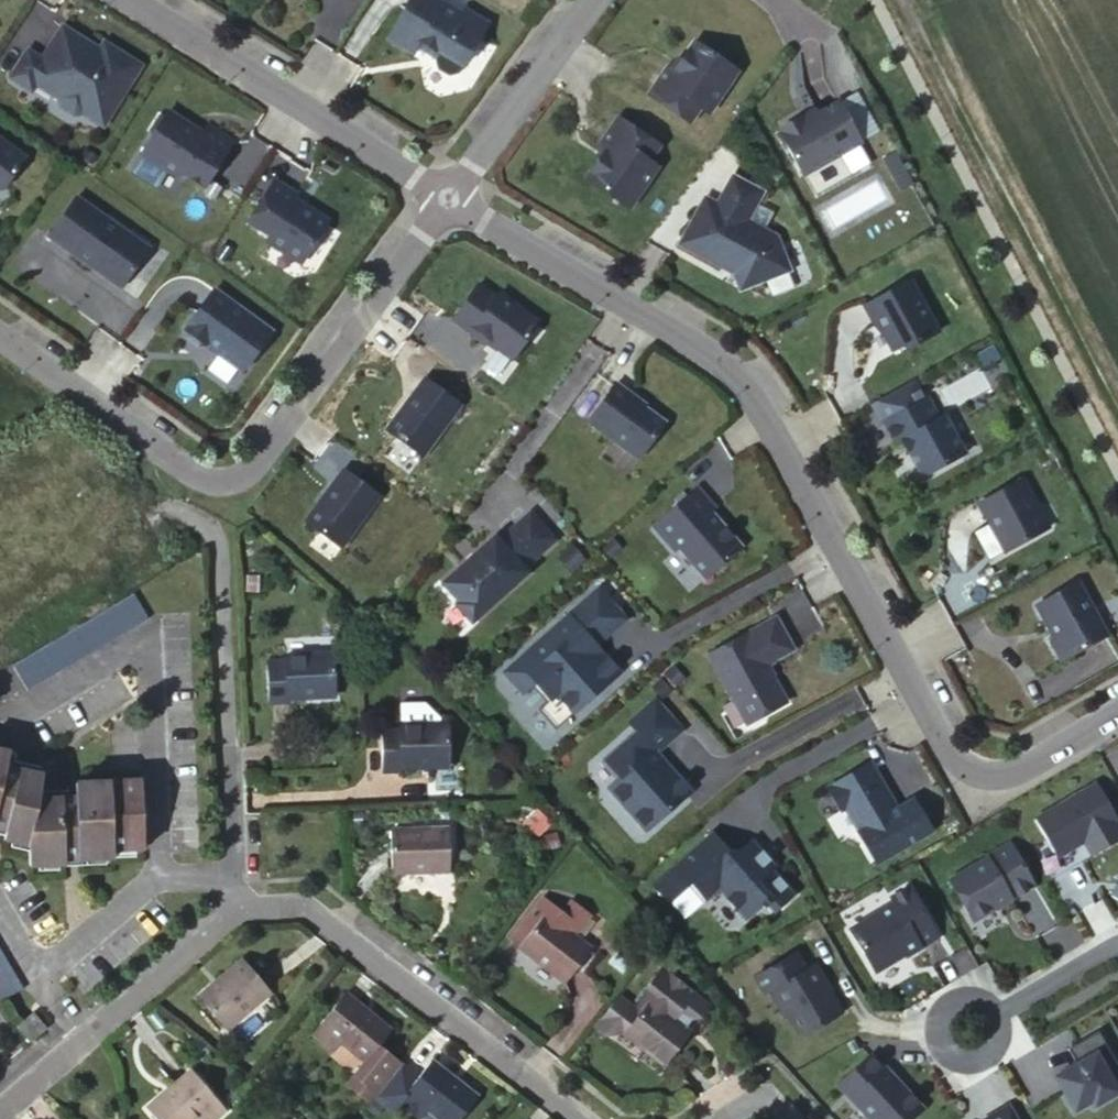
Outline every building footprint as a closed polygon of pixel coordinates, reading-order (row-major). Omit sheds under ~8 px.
[(387,38),(411,53),(419,39),(439,51),(435,58),(437,68),(449,74),(459,72),(489,21),(465,7),(462,10),(445,0),(409,0),(387,38)] [(28,48),(10,76),(31,89),(36,82),(59,97),(61,104),(75,113),(82,112),(104,124),(142,64),(104,41),(97,51),(90,48),(88,40),(62,24),(42,57),(28,48)] [(698,42),(677,72),(670,67),(651,93),(691,122),(703,107),(711,114),(741,72),(698,42)] [(800,116),(780,127),(782,132),(780,133),(804,174),(861,142),(838,100),(818,111),(803,120),(800,116)] [(803,120),(818,111),(816,107),(800,116),(803,120)] [(201,134),(188,126),(188,123),(168,110),(143,150),(145,152),(133,170),(159,186),(171,168),(179,173),(187,172),(206,184),(234,140),(207,123),(201,134)] [(620,116),(602,142),(608,147),(587,178),(629,208),(659,166),(650,160),(661,145),(620,116)] [(3,188),(26,158),(0,139),(0,189),(3,188)] [(747,217),(762,189),(732,173),(717,201),(705,195),(679,242),(722,265),(723,262),(732,267),(741,288),(790,267),(776,233),(747,217)] [(274,178),(247,220),(270,234),(267,239),(297,258),(304,256),(328,219),(293,197),(297,192),(274,178)] [(75,197),(48,235),(120,287),(148,248),(75,197)] [(910,278),(863,304),(874,322),(879,319),(885,329),(884,333),(893,349),(914,338),(917,342),(939,330),(910,278)] [(185,329),(186,337),(199,346),(206,345),(208,342),(216,348),(216,352),(241,370),(245,368),(272,330),(213,289),(185,329)] [(490,349),(493,345),(517,361),(541,323),(499,296),(487,315),(468,303),(455,324),(474,336),(473,337),(490,349)] [(994,344),(977,352),(984,365),(1000,357),(994,344)] [(461,403),(425,376),(387,429),(423,455),(461,403)] [(885,422),(896,442),(905,437),(911,447),(908,449),(920,469),(929,472),(966,451),(945,414),(939,417),(928,396),(925,398),(915,378),(871,402),(883,423),(885,422)] [(589,420),(640,457),(666,421),(644,406),(646,404),(616,382),(589,420)] [(380,495),(344,468),(305,520),(342,546),(380,495)] [(1022,475),(977,501),(1005,549),(1049,524),(1022,475)] [(697,486),(653,524),(675,549),(679,546),(706,577),(738,549),(738,542),(711,511),(715,507),(697,486)] [(555,539),(531,512),(499,540),(495,535),(475,553),(477,555),(468,563),(466,561),(443,582),(459,600),(456,603),(468,617),(476,617),(527,572),(523,567),(555,539)] [(573,545),(561,555),(573,570),(585,559),(573,545)] [(1078,580),(1036,603),(1056,638),(1051,641),(1061,659),(1107,634),(1078,580)] [(627,617),(599,587),(540,640),(540,641),(533,647),(532,646),(505,670),(524,692),(532,684),(536,681),(551,697),(546,701),(538,708),(555,728),(601,688),(597,683),(605,676),(609,681),(620,671),(605,653),(601,657),(593,647),(627,617)] [(14,667),(28,690),(147,618),(134,594),(14,667)] [(793,647),(776,616),(709,653),(747,723),(787,700),(766,662),(793,647)] [(336,696),(332,657),(284,659),(283,664),(265,666),(267,704),(285,704),(285,699),(336,696)] [(536,681),(532,684),(546,701),(551,697),(536,681)] [(682,729),(656,698),(630,721),(637,729),(605,758),(620,776),(616,779),(609,786),(646,829),(692,790),(670,765),(666,770),(653,755),(682,729)] [(400,728),(440,728),(439,721),(425,706),(400,707),(400,728)] [(449,768),(448,728),(440,728),(400,728),(399,728),(398,734),(380,735),(381,775),(399,776),(399,769),(449,768)] [(8,824),(6,832),(4,840),(26,846),(27,865),(62,864),(62,861),(62,852),(76,852),(76,860),(110,859),(111,850),(143,849),(140,782),(74,784),(75,810),(37,801),(41,779),(5,769),(8,756),(0,754),(0,822),(8,824)] [(605,758),(601,761),(616,779),(620,776),(605,758)] [(873,759),(832,781),(876,862),(934,831),(917,799),(899,808),(873,759)] [(1034,820),(1056,857),(1083,841),(1090,855),(1117,839),(1117,826),(1094,785),(1034,820)] [(448,875),(448,831),(390,833),(391,876),(448,875)] [(720,887),(747,916),(762,902),(765,905),(768,902),(774,909),(794,892),(771,867),(775,863),(757,844),(745,855),(745,861),(735,861),(735,856),(734,855),(712,831),(672,865),(689,883),(692,880),(708,897),(720,887)] [(752,838),(734,855),(735,856),(735,861),(745,861),(745,855),(757,844),(752,838)] [(1033,887),(1010,845),(948,879),(972,921),(1033,887)] [(62,861),(76,860),(76,852),(62,852),(62,861)] [(936,935),(910,891),(847,928),(873,972),(936,935)] [(564,986),(591,952),(575,939),(591,920),(573,905),(563,917),(545,901),(517,936),(525,943),(520,949),(564,986)] [(21,989),(0,952),(0,1003),(21,989)] [(805,969),(794,952),(754,976),(763,995),(768,992),(794,1035),(803,1038),(840,1015),(815,966),(805,969)] [(270,995),(243,962),(198,1000),(226,1032),(270,995)] [(693,1022),(700,1021),(709,1010),(693,997),(694,995),(662,968),(632,1006),(631,1008),(617,996),(591,1028),(602,1037),(623,1034),(624,1034),(625,1032),(650,1052),(647,1055),(664,1068),(689,1036),(684,1033),(693,1022)] [(349,1087),(370,1104),(400,1066),(378,1049),(391,1033),(345,996),(312,1036),(333,1054),(341,1045),(366,1064),(349,1087)] [(46,1026),(47,1025),(33,1011),(16,1026),(29,1041),(46,1026)] [(1055,1078),(1075,1112),(1092,1101),(1095,1106),(1117,1093),(1110,1079),(1117,1074),(1117,1067),(1098,1032),(1067,1050),(1076,1066),(1055,1078)] [(870,1055),(837,1086),(869,1118),(911,1118),(922,1109),(870,1055)] [(374,1099),(393,1114),(400,1106),(416,1118),(422,1118),(427,1113),(435,1118),(462,1118),(476,1101),(430,1064),(417,1080),(400,1066),(374,1099)] [(193,1073),(146,1111),(153,1118),(219,1118),(226,1113),(193,1073)] [(1007,1107),(988,1118),(1014,1118),(1007,1107)]
